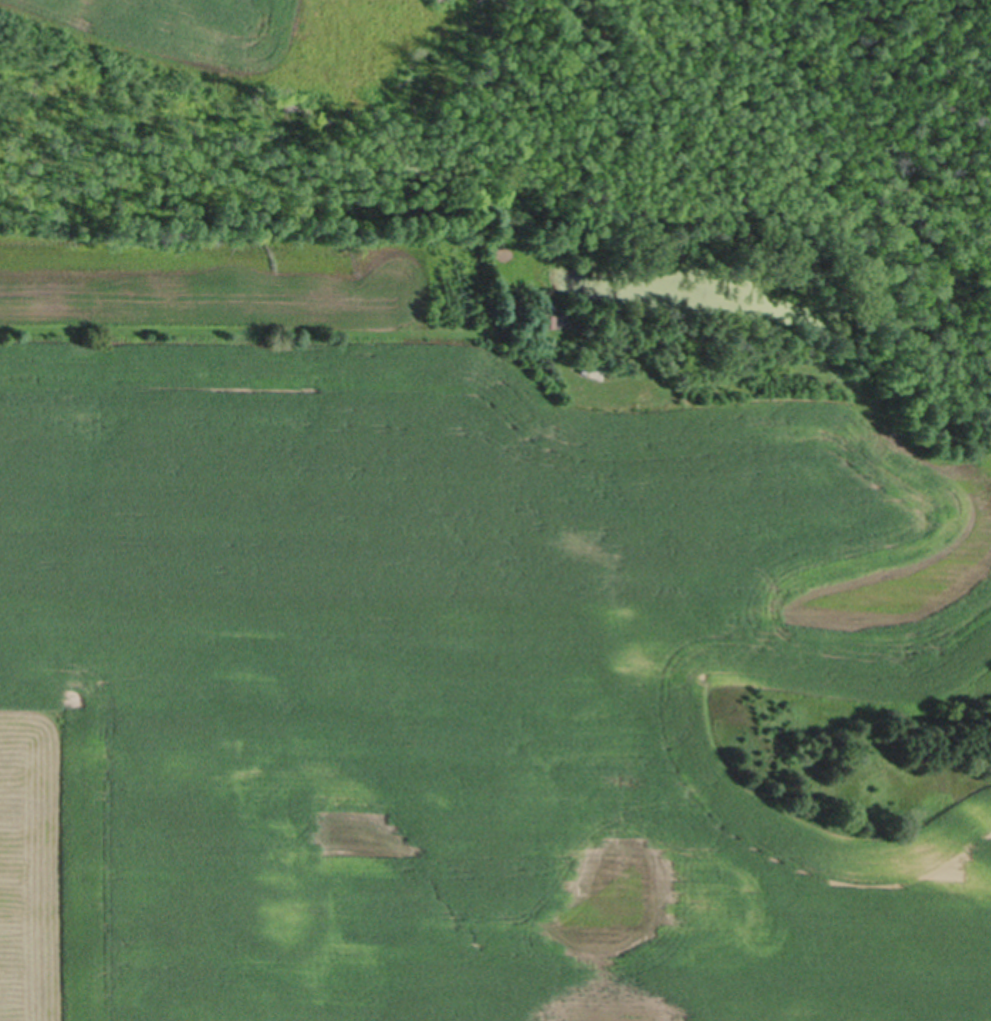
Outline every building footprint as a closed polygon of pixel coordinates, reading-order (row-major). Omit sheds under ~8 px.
[(554,314),(554,328),(541,327),(541,314),(554,314)] [(589,362),(585,373),(580,371),(584,360),(589,362)]
